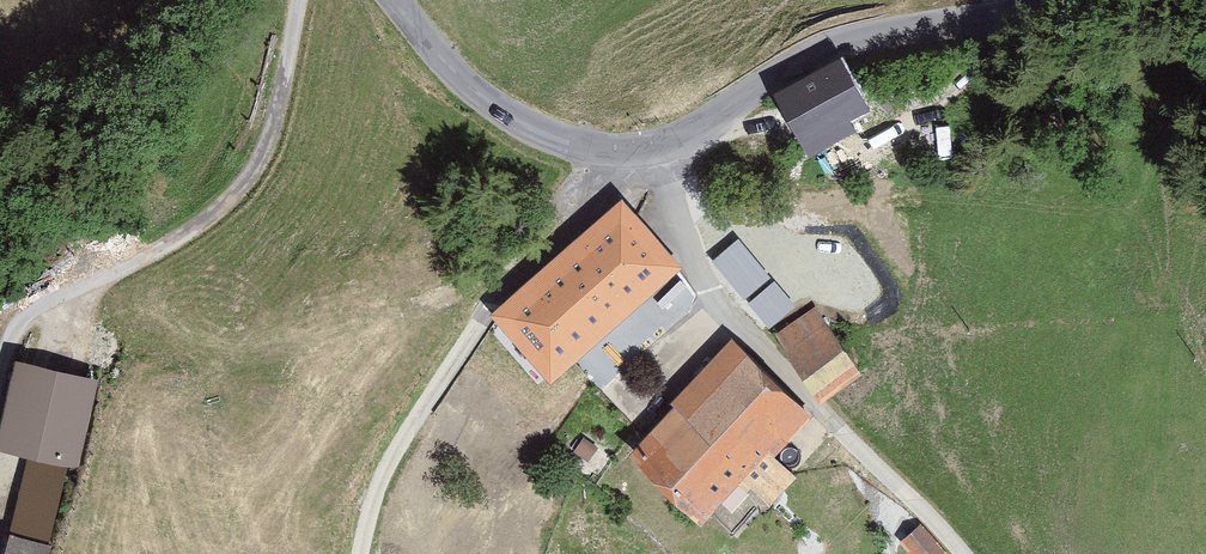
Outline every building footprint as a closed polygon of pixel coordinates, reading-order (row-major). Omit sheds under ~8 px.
[(839,63),(784,94),(808,135),(862,105),(839,63)] [(500,313),(551,370),(672,264),(622,207),(500,313)] [(781,334),(792,350),(830,326),(817,309),(781,334)] [(832,328),(794,352),(827,397),(863,372),(832,328)] [(763,449),(804,406),(740,345),(638,452),(703,513),(743,471),(772,497),(793,476),(763,449)] [(91,383),(20,366),(3,439),(33,446),(7,553),(44,553),(69,454),(74,455),(91,383)] [(595,447),(584,439),(575,450),(587,459),(595,447)] [(920,525),(903,540),(915,553),(945,553),(920,525)]
